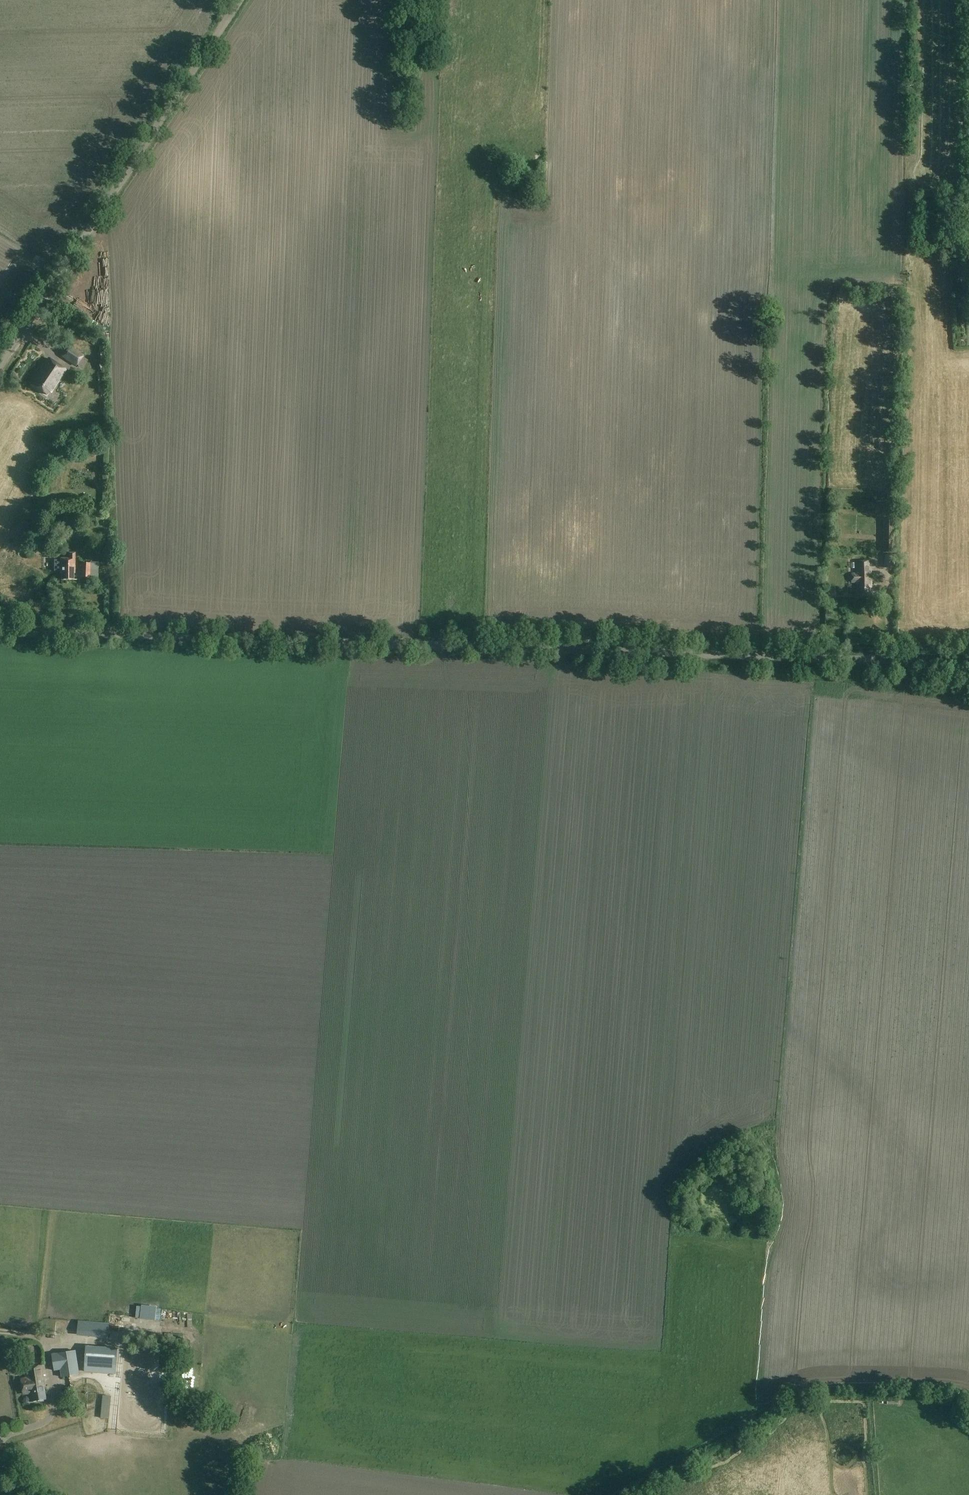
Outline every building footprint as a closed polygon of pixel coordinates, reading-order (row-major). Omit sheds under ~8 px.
[(83,356),(69,346),(62,356),(76,365),(83,356)] [(52,389),(65,369),(49,358),(35,378),(37,379),(33,385),(46,394),(50,388),(52,389)] [(60,558),(60,560),(54,560),(54,571),(60,571),(60,573),(61,573),(62,580),(73,580),(73,573),(75,573),(75,553),(69,553),(69,558),(60,558)] [(884,555),(884,568),(896,568),(896,555),(884,555)] [(870,588),(872,588),(870,561),(857,561),(857,573),(851,574),(851,582),(858,582),(858,597),(870,597),(870,588)] [(81,563),(81,578),(90,578),(90,564),(81,563)] [(826,599),(835,599),(836,590),(826,590),(826,599)] [(84,1371),(115,1373),(117,1349),(86,1346),(84,1371)] [(80,1374),(76,1350),(52,1354),(54,1371),(61,1370),(62,1377),(80,1374)] [(31,1393),(32,1401),(47,1399),(43,1380),(47,1379),(45,1365),(25,1368),(26,1378),(21,1379),(24,1394),(31,1393)]
